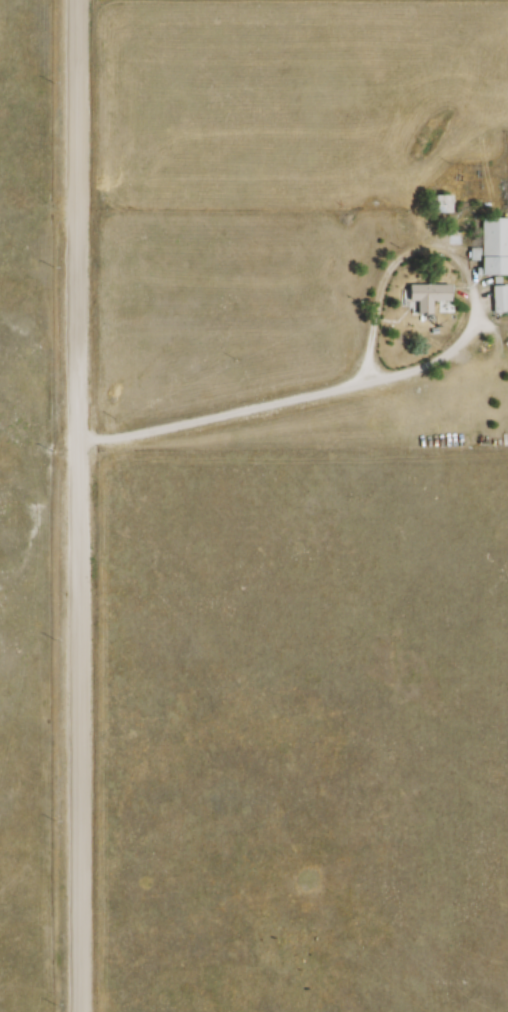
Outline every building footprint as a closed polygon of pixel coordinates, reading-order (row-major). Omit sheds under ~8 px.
[(449,213),(449,196),(425,196),(425,212),(449,213)] [(465,260),(475,261),(475,275),(507,276),(507,219),(477,219),(476,250),(465,250),(465,260)] [(401,303),(423,303),(423,310),(426,310),(426,302),(448,302),(448,285),(401,286),(401,303)] [(506,286),(488,286),(488,313),(506,313),(506,286)]
